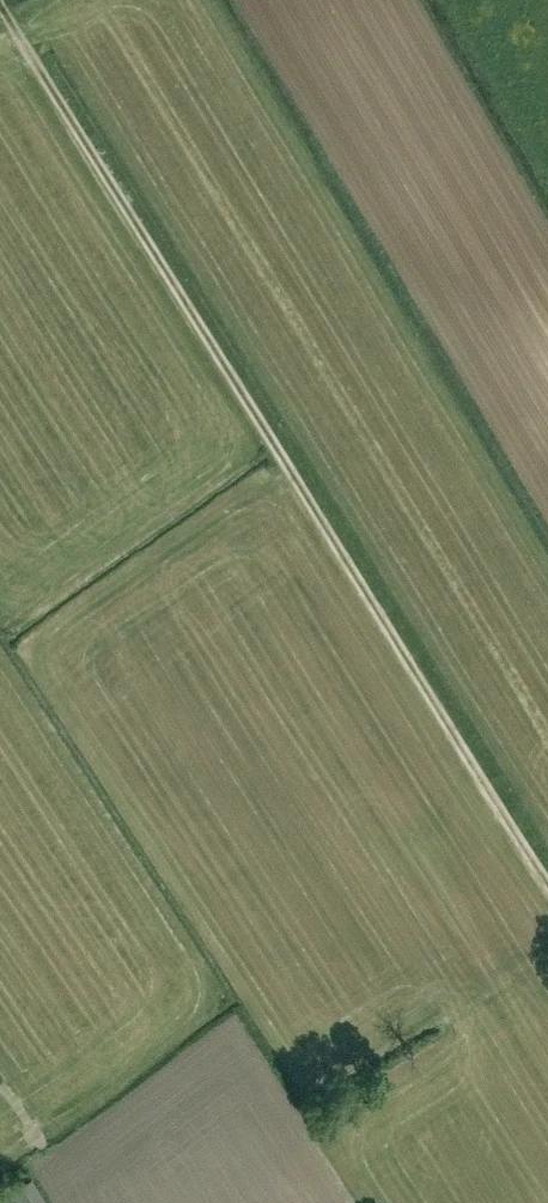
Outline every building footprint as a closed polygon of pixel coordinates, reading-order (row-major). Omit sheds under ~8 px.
[(22,1180),(0,1193),(0,1202),(49,1202),(33,1176),(23,1182),(22,1180)]
